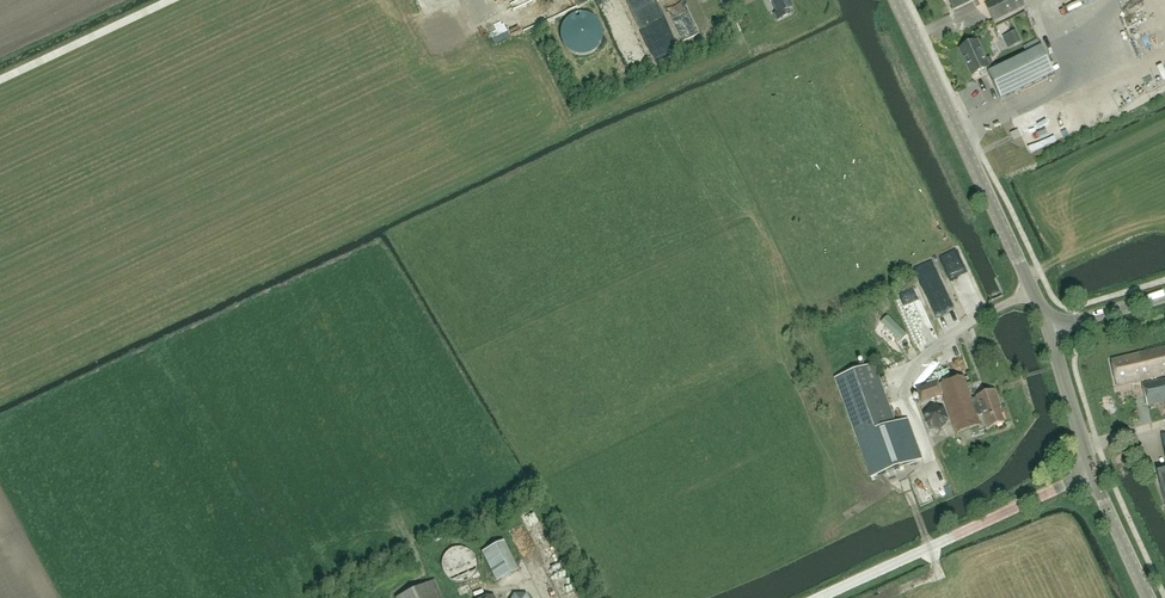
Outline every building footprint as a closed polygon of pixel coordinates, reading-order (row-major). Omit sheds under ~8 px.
[(580,0),(538,0),(543,14),(580,0)] [(616,33),(629,28),(619,0),(604,0),(616,33)] [(788,10),(792,8),(788,0),(771,0),(776,13),(774,14),(777,21),(790,15),(788,10)] [(953,11),(976,0),(948,0),(953,11)] [(986,6),(991,17),(994,22),(1006,16),(1024,7),(1021,0),(997,0),(986,6)] [(636,13),(648,35),(663,27),(651,5),(636,13)] [(1010,45),(1023,39),(1017,27),(1004,33),(1010,45)] [(568,34),(572,54),(595,50),(593,36),(588,37),(586,31),(568,34)] [(1038,40),(1023,47),(1027,55),(988,74),(1001,101),(1056,75),(1038,40)] [(991,68),(978,41),(959,50),(972,77),(991,68)] [(1021,136),(1018,130),(1010,134),(1013,140),(1021,136)] [(947,261),(932,267),(951,316),(965,310),(947,261)] [(1111,360),(1117,387),(1143,381),(1143,384),(1148,406),(1164,402),(1164,379),(1153,382),(1152,378),(1164,375),(1164,347),(1111,360)] [(874,364),(835,378),(857,438),(871,477),(921,459),(907,419),(895,424),(881,384),(877,374),(874,364)] [(963,377),(939,386),(939,383),(917,391),(922,404),(942,396),(956,434),(981,425),(978,417),(983,415),(988,429),(1004,423),(997,402),(998,401),(995,391),(977,397),(977,398),(972,400),(963,377)] [(915,417),(918,422),(913,426),(922,438),(936,427),(923,411),(915,417)] [(915,466),(921,479),(931,474),(925,461),(915,466)] [(932,466),(937,479),(950,474),(945,461),(932,466)] [(535,506),(525,511),(547,551),(557,545),(535,506)] [(513,524),(529,558),(542,552),(526,518),(513,524)] [(442,553),(451,575),(467,568),(468,571),(478,567),(476,562),(481,560),(472,540),(442,553)] [(496,582),(518,571),(503,541),(481,552),(496,582)] [(398,597),(441,597),(433,581),(398,597)]
